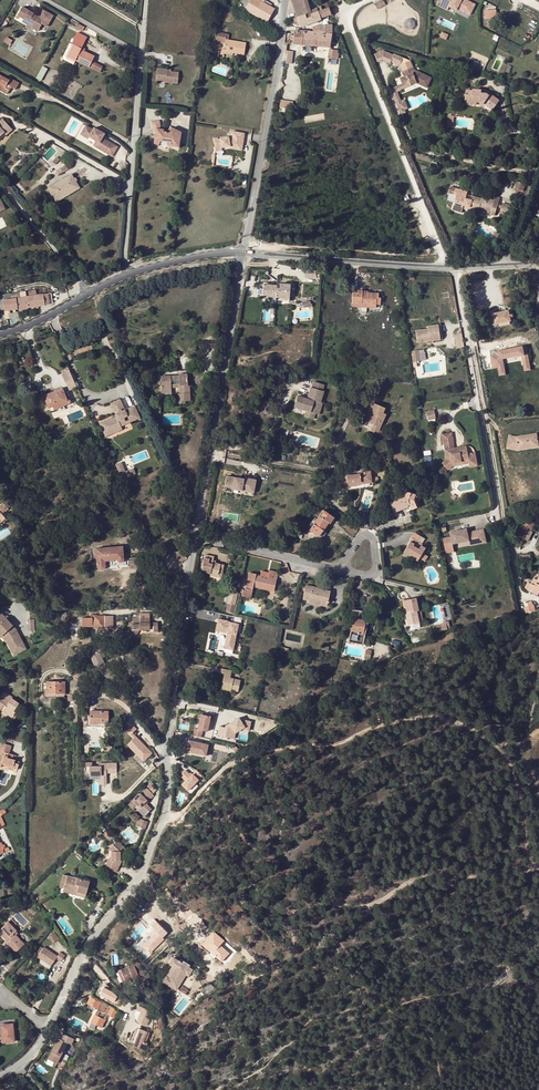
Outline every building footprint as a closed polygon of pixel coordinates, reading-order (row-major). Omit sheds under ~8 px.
[(267,22),(274,9),(270,7),(263,3),(258,0),(242,0),(239,6),(267,22)] [(296,18),(297,18),(311,12),(312,15),(318,12),(322,11),(321,7),(309,10),(306,0),(291,0),(296,18)] [(375,3),(377,8),(384,5),(382,0),(375,3)] [(436,6),(447,11),(449,7),(450,6),(446,4),(445,6),(441,3),(442,1),(441,0),(439,0),(436,6)] [(441,3),(445,6),(446,4),(450,6),(449,7),(457,11),(458,9),(471,16),(476,5),(465,0),(443,0),(442,1),(441,3)] [(22,7),(17,15),(24,19),(22,22),(27,25),(29,22),(40,28),(42,24),(47,27),(53,16),(43,10),(39,17),(22,7)] [(329,8),(322,11),(318,12),(320,18),(331,15),(329,8)] [(496,9),(485,9),(486,18),(497,17),(496,9)] [(300,27),(321,20),(320,18),(318,12),(312,15),(311,12),(297,18),(300,26),(300,27)] [(29,22),(27,25),(38,31),(40,28),(29,22)] [(321,34),(330,35),(331,34),(332,34),(332,25),(320,26),(321,34)] [(304,31),(294,31),(294,34),(292,34),(291,44),(329,49),(330,35),(321,34),(313,32),(304,31)] [(86,37),(77,33),(71,44),(74,45),(68,56),(89,67),(95,57),(81,50),(85,42),(84,41),(86,37)] [(224,52),(233,53),(244,55),(246,43),(226,40),(226,43),(221,43),(219,55),(224,56),(224,54),(224,52)] [(404,72),(414,68),(411,60),(401,64),(404,72)] [(43,65),(37,78),(42,80),(47,67),(43,65)] [(156,68),(155,81),(177,84),(178,73),(171,72),(167,72),(168,70),(156,68)] [(405,88),(418,83),(428,88),(432,78),(419,73),(419,74),(417,73),(416,71),(414,68),(404,72),(406,77),(402,78),(405,88)] [(11,87),(15,89),(19,84),(10,79),(9,81),(0,75),(0,90),(7,94),(9,90),(7,89),(9,86),(11,87)] [(465,100),(477,101),(481,102),(481,103),(482,104),(483,104),(484,103),(493,110),(500,101),(491,95),(482,94),(482,91),(474,90),(472,91),(466,90),(465,100)] [(10,127),(2,118),(0,120),(0,136),(10,127)] [(156,129),(161,129),(160,121),(151,122),(153,136),(155,135),(156,129)] [(0,136),(0,138),(5,134),(6,136),(13,130),(10,127),(0,136)] [(170,143),(170,147),(179,148),(181,133),(171,128),(169,133),(164,132),(161,132),(161,129),(156,129),(155,135),(154,143),(154,144),(158,146),(161,142),(167,143),(170,143)] [(221,147),(231,146),(237,147),(237,146),(242,147),(244,134),(233,131),(232,137),(228,136),(228,137),(214,139),(215,148),(221,147)] [(87,134),(82,142),(90,146),(97,150),(94,155),(113,165),(118,156),(103,147),(106,143),(95,137),(94,139),(87,134)] [(65,165),(60,169),(62,173),(68,169),(65,165)] [(48,188),(51,192),(52,192),(56,199),(78,187),(73,179),(75,179),(72,175),(48,188)] [(52,192),(51,192),(57,203),(81,189),(75,179),(73,179),(78,187),(56,199),(52,192)] [(517,181),(515,190),(524,191),(526,184),(517,181)] [(457,196),(458,190),(450,187),(448,193),(457,196)] [(482,208),(482,209),(491,212),(490,215),(495,216),(497,207),(498,204),(500,199),(495,197),(494,201),(482,198),(482,199),(473,197),(472,201),(466,199),(468,192),(458,190),(457,196),(452,210),(462,213),(464,206),(470,208),(470,209),(479,212),(480,209),(480,207),(482,208)] [(501,209),(501,212),(508,214),(511,206),(507,205),(505,210),(501,209)] [(280,286),(263,285),(262,299),(267,300),(268,297),(289,299),(290,285),(280,284),(280,286)] [(26,297),(26,291),(3,295),(4,300),(26,297)] [(353,291),(352,304),(352,306),(376,308),(376,306),(380,306),(381,298),(379,298),(379,293),(368,293),(368,292),(353,291)] [(37,296),(26,297),(28,308),(45,306),(45,304),(52,303),(51,294),(37,296)] [(26,297),(4,300),(0,301),(0,306),(1,310),(5,310),(6,320),(10,319),(8,311),(28,308),(26,297)] [(495,325),(497,325),(509,322),(511,321),(511,318),(514,317),(513,315),(510,316),(509,310),(493,314),(495,325)] [(424,342),(429,341),(429,338),(439,336),(438,324),(427,326),(428,328),(422,328),(424,342)] [(462,333),(455,334),(457,348),(465,346),(462,333)] [(499,375),(507,374),(504,359),(522,356),(524,371),(532,369),(527,345),(490,352),(493,368),(498,367),(499,375)] [(417,349),(411,350),(413,361),(419,361),(417,349)] [(69,370),(61,373),(65,383),(73,379),(69,370)] [(161,376),(161,393),(171,392),(171,388),(171,386),(179,386),(179,388),(180,394),(178,394),(178,404),(185,404),(185,401),(190,401),(190,385),(186,386),(186,381),(188,380),(187,374),(179,374),(179,376),(161,376)] [(313,382),(311,388),(322,391),(324,385),(313,382)] [(297,396),(293,407),(305,411),(315,414),(318,415),(322,403),(320,403),(323,392),(322,391),(311,388),(310,388),(307,397),(307,399),(304,399),(297,396)] [(49,409),(53,407),(63,403),(64,406),(69,404),(70,404),(71,403),(71,402),(70,400),(69,400),(68,400),(67,400),(65,401),(60,389),(44,396),(49,409)] [(120,399),(111,403),(116,416),(112,418),(112,417),(100,422),(102,428),(104,427),(105,428),(106,428),(108,432),(121,426),(118,419),(121,417),(124,423),(139,416),(134,405),(125,410),(120,399)] [(365,422),(374,426),(376,427),(375,429),(379,431),(386,415),(383,414),(385,409),(372,404),(368,413),(369,413),(365,422)] [(315,414),(305,411),(304,415),(303,417),(313,420),(315,414)] [(118,419),(121,426),(140,418),(139,416),(124,423),(121,417),(118,419)] [(104,427),(102,428),(106,436),(122,429),(121,426),(108,432),(106,428),(105,428),(104,427)] [(507,446),(516,447),(517,447),(518,450),(538,447),(538,433),(516,436),(509,435),(507,446)] [(442,435),(444,445),(454,443),(452,434),(442,435)] [(451,455),(446,456),(447,460),(442,463),(448,470),(453,467),(453,464),(464,462),(463,461),(469,460),(469,464),(477,462),(475,453),(468,454),(466,447),(458,448),(459,452),(456,452),(455,449),(450,450),(451,455)] [(121,462),(116,464),(122,480),(136,474),(133,468),(125,472),(121,462)] [(358,486),(358,485),(357,483),(361,483),(361,482),(369,481),(369,477),(371,477),(370,471),(359,473),(359,474),(346,476),(348,487),(358,486)] [(226,476),(224,487),(233,488),(232,489),(242,491),(242,489),(255,491),(256,480),(244,478),(244,479),(226,476)] [(357,483),(358,485),(372,483),(371,477),(369,477),(369,481),(361,482),(361,483),(357,483)] [(404,497),(390,503),(395,513),(408,507),(408,505),(409,505),(410,506),(411,510),(417,508),(417,507),(414,500),(415,497),(416,496),(406,492),(404,497)] [(0,505),(0,509),(4,513),(9,509),(3,503),(0,505)] [(309,530),(323,539),(326,533),(325,532),(323,530),(328,523),(330,524),(334,517),(323,510),(317,519),(312,526),(309,530)] [(522,544),(524,539),(529,531),(531,532),(535,523),(526,518),(515,541),(522,544)] [(453,544),(469,541),(469,539),(474,538),(475,541),(485,539),(484,530),(473,532),(473,533),(468,533),(467,528),(451,531),(453,544)] [(70,533),(63,535),(64,541),(71,539),(70,533)] [(412,538),(418,542),(421,536),(416,533),(412,538)] [(412,538),(403,553),(411,558),(413,555),(419,559),(419,558),(422,553),(425,548),(421,546),(422,544),(418,542),(412,538)] [(469,539),(469,541),(470,546),(486,543),(485,539),(475,541),(474,538),(469,539)] [(123,546),(96,549),(97,566),(97,568),(99,569),(100,570),(101,570),(102,570),(104,569),(105,568),(106,567),(106,565),(106,561),(117,560),(118,562),(119,563),(120,563),(121,563),(122,563),(123,562),(124,560),(124,559),(123,546)] [(422,553),(419,558),(425,561),(428,556),(422,553)] [(213,562),(213,560),(214,557),(205,555),(201,572),(210,574),(209,576),(221,578),(224,565),(216,563),(213,562)] [(274,590),(278,572),(269,570),(269,572),(261,570),(260,576),(256,575),(256,574),(249,573),(245,588),(246,588),(253,590),(253,587),(262,589),(263,585),(266,585),(266,588),(274,590)] [(532,584),(529,591),(538,595),(538,594),(538,578),(537,581),(535,585),(532,584)] [(327,606),(330,591),(324,590),(323,591),(317,589),(318,587),(306,584),(303,595),(304,596),(303,602),(321,606),(321,604),(327,606)] [(244,597),(250,598),(253,590),(246,588),(244,597)] [(238,592),(230,590),(227,603),(228,603),(226,611),(233,613),(236,600),(238,592)] [(416,598),(410,599),(404,600),(407,613),(406,614),(408,626),(419,623),(416,611),(419,611),(416,598)] [(443,619),(452,618),(450,602),(442,602),(443,619)] [(353,617),(348,641),(363,644),(365,635),(363,635),(364,626),(367,627),(368,621),(359,619),(360,618),(361,614),(361,611),(354,610),(353,617)] [(369,612),(361,611),(361,614),(364,614),(363,618),(360,618),(359,619),(368,621),(369,612)] [(5,641),(6,640),(14,656),(26,649),(17,630),(10,622),(5,617),(0,612),(0,629),(5,641)] [(103,616),(96,616),(96,614),(90,614),(90,618),(82,618),(82,627),(94,627),(94,629),(113,628),(113,616),(103,616)] [(233,622),(218,619),(215,631),(227,633),(224,648),(233,650),(237,629),(240,629),(243,618),(235,616),(233,622)] [(127,634),(134,637),(137,630),(140,630),(150,630),(150,632),(158,632),(158,622),(150,622),(150,618),(140,619),(140,622),(139,623),(139,625),(133,625),(133,630),(129,630),(127,634)] [(109,680),(111,682),(114,678),(116,676),(107,668),(103,658),(100,652),(102,651),(105,649),(102,644),(92,649),(94,654),(91,655),(92,658),(90,658),(94,666),(96,665),(103,675),(109,680)] [(366,649),(364,658),(370,660),(372,650),(366,649)] [(221,690),(226,691),(226,689),(231,690),(238,692),(241,680),(230,678),(231,671),(221,668),(220,673),(224,674),(221,690)] [(46,681),(46,688),(46,697),(54,697),(54,693),(64,693),(64,681),(46,681)] [(0,710),(1,708),(3,710),(2,711),(12,718),(16,712),(14,711),(19,703),(12,698),(13,697),(4,691),(0,697),(0,710)] [(90,711),(90,718),(90,726),(98,726),(98,722),(108,722),(108,711),(90,711)] [(207,731),(211,716),(201,714),(197,729),(199,729),(197,736),(201,737),(202,730),(207,731)] [(225,727),(220,726),(218,735),(229,738),(230,734),(234,731),(235,733),(241,729),(249,731),(251,722),(245,720),(244,723),(242,723),(239,718),(226,726),(225,727)] [(128,745),(143,761),(152,753),(132,733),(136,730),(133,726),(127,732),(134,739),(128,745)] [(208,745),(189,740),(186,751),(199,754),(206,755),(208,745)] [(12,768),(17,770),(19,761),(13,759),(14,755),(9,753),(12,746),(1,743),(0,745),(0,767),(1,767),(1,765),(2,763),(13,766),(12,768)] [(101,776),(101,778),(107,778),(107,773),(107,763),(99,763),(99,766),(93,767),(93,763),(84,763),(84,774),(90,774),(90,776),(101,776)] [(117,763),(107,763),(107,773),(117,773),(117,763)] [(202,775),(196,770),(192,774),(191,775),(189,773),(185,769),(182,772),(183,774),(181,776),(186,780),(182,784),(187,790),(202,775)] [(133,800),(138,805),(147,814),(152,809),(147,804),(146,802),(148,800),(151,797),(148,794),(151,791),(148,788),(142,793),(141,792),(133,800)] [(138,805),(133,800),(129,804),(133,809),(135,807),(138,805)] [(147,814),(138,805),(135,807),(145,816),(147,814)] [(140,818),(137,826),(145,830),(148,822),(140,818)] [(114,837),(108,830),(104,833),(105,835),(108,839),(111,840),(114,837)] [(124,847),(117,840),(109,848),(109,857),(106,860),(105,867),(115,872),(121,861),(120,860),(120,851),(124,847)] [(59,887),(64,888),(67,875),(63,874),(59,887)] [(67,875),(64,888),(77,891),(76,894),(85,897),(89,881),(67,875)] [(6,940),(8,942),(7,943),(6,943),(11,948),(13,947),(17,951),(24,944),(19,939),(18,940),(14,936),(16,935),(19,932),(14,927),(17,925),(17,924),(11,918),(0,929),(0,933),(6,940)] [(55,933),(48,937),(52,944),(59,939),(55,933)] [(214,944),(222,953),(227,949),(218,940),(214,944)] [(214,944),(207,950),(216,959),(222,953),(214,944)] [(57,956),(43,947),(37,956),(42,959),(51,966),(56,958),(61,961),(65,955),(60,952),(57,956)] [(137,963),(134,964),(136,971),(141,969),(143,968),(138,957),(135,958),(137,963)] [(182,963),(173,958),(170,964),(172,966),(163,982),(177,990),(180,985),(178,983),(184,973),(186,974),(189,976),(193,969),(191,968),(182,963)] [(51,966),(42,959),(40,962),(49,968),(51,966)] [(139,979),(144,977),(141,969),(136,971),(134,964),(121,970),(121,969),(117,970),(118,972),(115,973),(119,983),(125,980),(132,977),(133,979),(138,977),(139,979)] [(184,994),(185,993),(188,990),(180,985),(177,990),(184,994)] [(114,993),(109,995),(114,1003),(118,1000),(114,993)] [(118,1010),(93,996),(91,995),(87,1002),(98,1008),(98,1009),(100,1011),(106,1014),(108,1015),(115,1019),(118,1010)] [(100,1011),(98,1009),(96,1012),(91,1022),(102,1028),(108,1015),(106,1014),(103,1018),(98,1016),(100,1011)] [(150,1018),(140,1013),(135,1022),(145,1027),(146,1023),(149,1024),(150,1022),(148,1021),(150,1018)] [(8,1024),(1,1024),(3,1043),(14,1042),(13,1023),(8,1024)] [(134,1048),(142,1051),(145,1044),(143,1043),(148,1034),(138,1030),(132,1043),(134,1048)] [(58,1038),(48,1059),(57,1064),(67,1043),(71,1044),(74,1039),(62,1033),(59,1038),(58,1038)]
